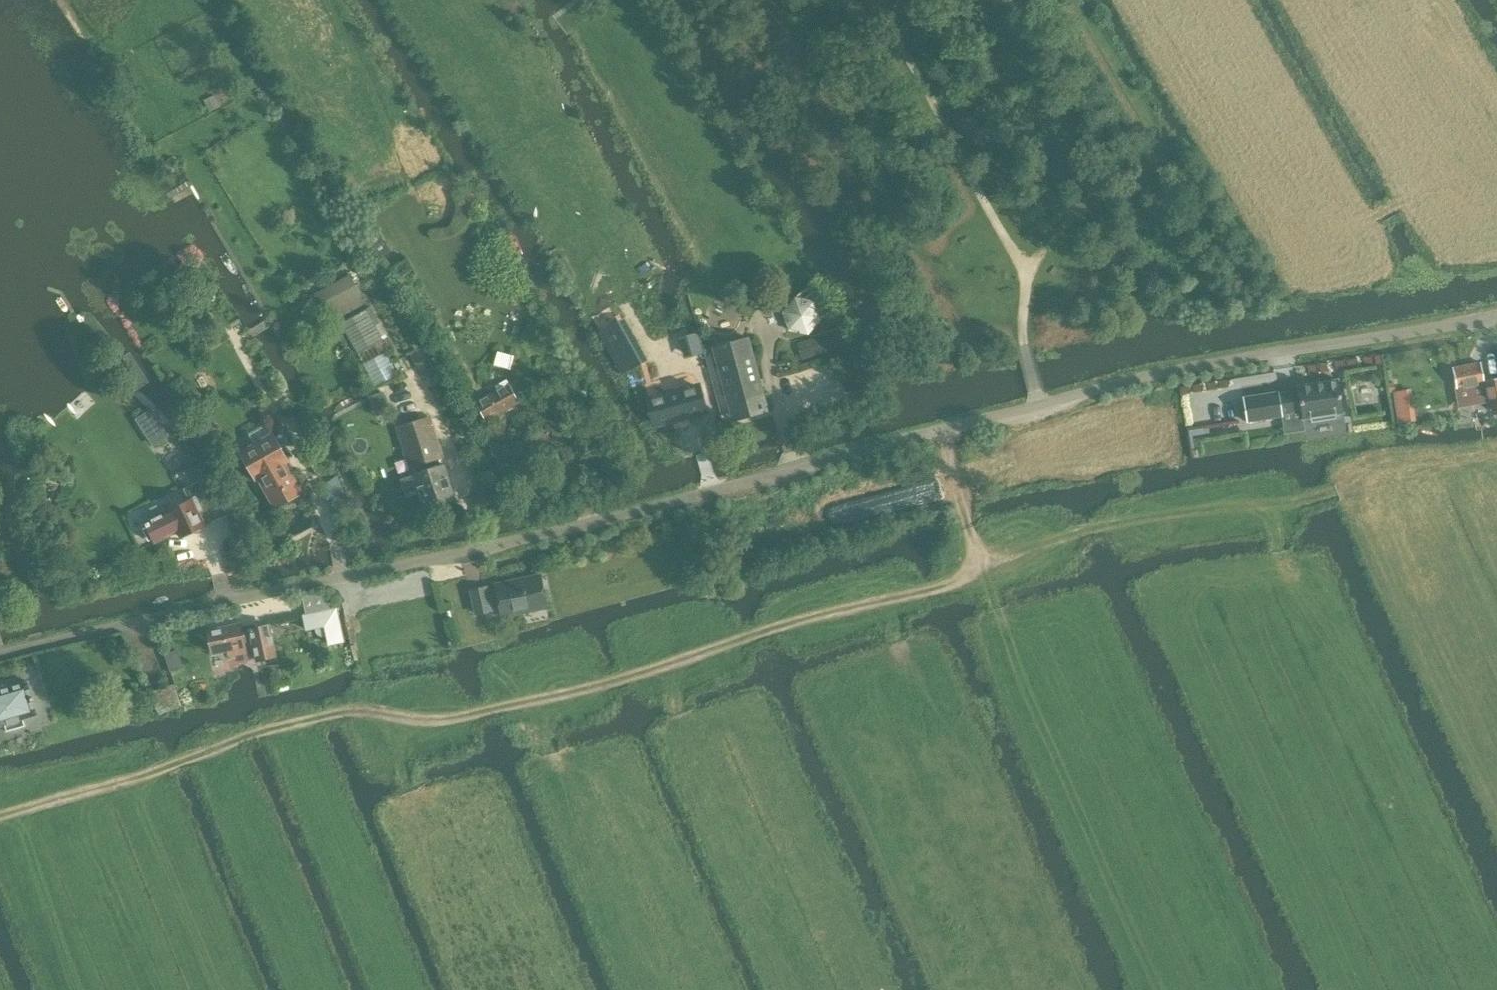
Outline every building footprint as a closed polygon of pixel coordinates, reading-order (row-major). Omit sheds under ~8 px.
[(376,230),(364,237),(379,261),(391,254),(376,230)] [(321,326),(365,303),(349,274),(306,298),(321,326)] [(808,334),(820,320),(814,302),(795,298),(783,312),(789,330),(808,334)] [(358,353),(382,339),(364,309),(340,323),(358,353)] [(599,327),(625,370),(644,358),(618,315),(599,327)] [(683,334),(689,356),(700,353),(694,331),(683,334)] [(733,421),(768,412),(748,338),(713,348),(733,421)] [(434,370),(435,370),(432,363),(430,364),(420,369),(424,376),(434,370)] [(1480,363),(1452,369),(1459,404),(1487,398),(1489,410),(1496,408),(1496,379),(1484,381),(1480,363)] [(1278,392),(1243,398),(1247,422),(1282,416),(1282,414),(1301,411),(1302,420),(1310,418),(1311,423),(1336,419),(1335,414),(1343,413),(1338,380),(1297,387),(1298,396),(1279,399),(1278,392)] [(471,411),(479,425),(519,403),(508,385),(476,403),(478,407),(471,411)] [(655,424),(704,411),(697,387),(649,400),(655,424)] [(1416,420),(1414,404),(1397,406),(1399,423),(1416,420)] [(152,446),(167,436),(151,410),(150,409),(148,410),(134,419),(152,446)] [(439,467),(436,460),(442,458),(429,419),(398,429),(410,468),(418,466),(420,473),(401,479),(406,498),(419,494),(424,510),(455,500),(444,465),(439,467)] [(288,473),(282,462),(287,460),(281,449),(290,443),(283,431),(273,437),(266,423),(248,433),(256,447),(241,455),(255,478),(259,476),(265,486),(263,487),(275,508),(302,493),(290,472),(288,473)] [(169,512),(144,524),(154,543),(178,531),(181,537),(204,526),(197,512),(201,510),(196,499),(204,495),(205,495),(204,494),(199,482),(184,489),(190,500),(168,511),(169,512)] [(546,608),(539,576),(495,586),(496,590),(486,592),(485,588),(471,591),(476,614),(490,611),(488,603),(498,601),(501,617),(546,608)] [(343,641),(336,609),(304,616),(307,630),(316,628),(317,631),(324,636),(327,635),(329,644),(343,641)] [(242,633),(240,624),(207,631),(212,654),(228,650),(229,656),(246,653),(246,651),(254,649),(257,661),(276,657),(269,625),(250,630),(250,631),(242,633)] [(178,650),(164,654),(170,672),(184,668),(178,650)] [(4,725),(6,732),(25,726),(23,720),(38,716),(28,682),(0,690),(0,727),(4,725)]
